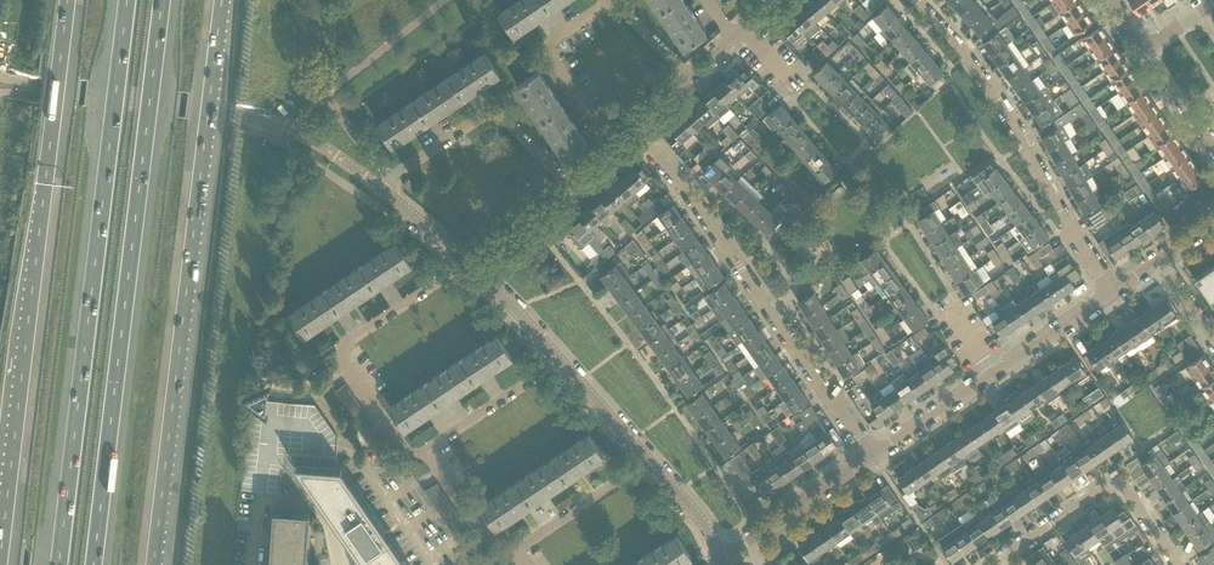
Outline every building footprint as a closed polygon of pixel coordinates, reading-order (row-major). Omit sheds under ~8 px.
[(543,0),(520,0),(500,13),(515,35),(551,11),(543,0)] [(551,11),(567,0),(543,0),(551,11)] [(661,11),(678,0),(653,0),(661,11)] [(661,11),(685,47),(706,32),(684,0),(678,0),(661,11)] [(804,9),(818,26),(820,27),(830,18),(826,14),(827,13),(816,0),(814,0),(804,9)] [(827,13),(838,3),(835,0),(816,0),(827,13)] [(838,3),(842,8),(848,4),(844,0),(835,0),(838,3)] [(866,8),(871,13),(882,3),(879,0),(874,0),(866,8)] [(961,13),(973,2),(971,0),(954,0),(951,3),(961,13)] [(961,13),(971,24),(983,13),(988,9),(979,0),(976,0),(973,2),(961,13)] [(1019,10),(1025,6),(1021,0),(1012,0),(1019,10)] [(1061,13),(1078,1),(1077,0),(1055,0),(1053,2),(1061,13)] [(1145,0),(1128,0),(1138,15),(1150,7),(1145,0)] [(1061,13),(1068,24),(1085,12),(1078,1),(1061,13)] [(860,5),(854,10),(859,15),(864,9),(860,5)] [(874,16),(884,27),(896,17),(887,6),(887,5),(873,17),(874,17),(874,16)] [(1012,6),(997,19),(998,20),(1002,25),(1018,14),(1013,7),(1013,6),(1012,6)] [(1025,6),(1019,10),(1024,16),(1030,12),(1025,6)] [(804,9),(793,18),(807,35),(818,26),(804,9)] [(864,9),(859,15),(864,21),(870,15),(864,9)] [(1085,12),(1068,24),(1075,34),(1093,23),(1085,12)] [(983,13),(971,24),(981,35),(980,35),(981,36),(994,23),(993,23),(993,24),(983,13)] [(1014,20),(1013,20),(1018,27),(1020,26),(1024,23),(1025,22),(1020,16),(1014,20)] [(889,42),(893,38),(905,28),(896,17),(884,27),(880,31),(889,42)] [(782,27),(781,27),(790,38),(787,41),(793,48),(807,35),(793,18),(782,28),(782,27)] [(1035,20),(1029,24),(1034,31),(1040,27),(1035,20)] [(841,22),(835,28),(840,33),(846,28),(841,22)] [(1082,37),(1089,49),(1107,37),(1099,26),(1082,37)] [(1040,27),(1034,31),(1039,38),(1045,34),(1040,27)] [(846,28),(840,33),(845,38),(851,33),(846,28)] [(893,38),(902,50),(915,39),(905,28),(893,38)] [(984,43),(992,55),(1006,45),(1011,42),(1007,36),(1002,40),(997,33),(998,33),(997,32),(983,43),(984,43)] [(1037,41),(1032,34),(1026,38),(1031,45),(1037,41)] [(1089,49),(1097,60),(1114,48),(1107,37),(1089,49)] [(856,44),(861,49),(867,44),(862,38),(856,44)] [(822,39),(817,45),(822,50),(827,46),(828,45),(822,39)] [(902,50),(912,60),(924,50),(915,39),(902,50)] [(1042,43),(1049,53),(1055,49),(1048,39),(1042,43)] [(1045,52),(1037,41),(1031,45),(1029,47),(1037,58),(1045,52)] [(867,44),(861,49),(866,55),(872,49),(867,44)] [(827,46),(822,50),(827,56),(833,50),(828,45),(827,46)] [(992,55),(1001,67),(1014,57),(1006,45),(992,55)] [(848,51),(853,56),(859,51),(854,46),(848,51)] [(1097,60),(1104,70),(1122,59),(1114,48),(1097,60)] [(917,66),(921,72),(934,61),(924,50),(912,60),(906,65),(911,71),(917,66)] [(859,51),(853,56),(858,62),(864,57),(859,51)] [(485,52),(449,76),(464,98),(499,74),(485,52)] [(810,63),(815,68),(825,58),(820,53),(810,63)] [(1059,54),(1053,58),(1058,65),(1064,61),(1059,54)] [(1001,67),(1009,79),(1023,69),(1014,57),(1001,67)] [(1042,62),(1048,69),(1053,65),(1048,58),(1042,62)] [(1104,70),(1112,81),(1129,69),(1122,59),(1104,70)] [(876,65),(880,70),(886,65),(881,60),(876,65)] [(815,74),(825,84),(836,72),(827,62),(827,61),(814,73),(815,74)] [(934,61),(921,72),(931,83),(930,83),(930,84),(931,83),(936,89),(935,89),(936,90),(947,80),(947,79),(946,80),(942,74),(944,72),(943,72),(934,61)] [(886,65),(880,70),(886,76),(892,71),(886,65)] [(1053,65),(1048,69),(1051,75),(1057,71),(1053,65)] [(867,72),(872,78),(878,72),(873,67),(867,72)] [(736,72),(726,81),(736,93),(747,84),(752,89),(759,83),(746,68),(745,68),(746,69),(742,72),(739,74),(737,71),(736,71),(736,72)] [(1063,72),(1068,79),(1074,75),(1069,68),(1063,72)] [(1009,79),(1018,91),(1031,81),(1023,69),(1009,79)] [(1112,81),(1119,92),(1136,80),(1129,69),(1112,81)] [(518,85),(542,121),(563,107),(539,71),(518,85)] [(825,84),(835,94),(847,83),(836,72),(825,84)] [(878,72),(872,78),(878,84),(883,78),(878,72)] [(1074,75),(1068,79),(1073,87),(1079,83),(1074,75)] [(449,76),(414,100),(428,122),(464,98),(449,76)] [(847,83),(835,94),(845,104),(857,93),(861,89),(851,78),(847,83)] [(1119,92),(1126,103),(1144,91),(1136,80),(1119,92)] [(726,81),(715,90),(726,103),(736,93),(726,81)] [(895,87),(900,92),(906,86),(901,81),(895,87)] [(1018,91),(1026,103),(1040,93),(1031,81),(1018,91)] [(1066,84),(1060,88),(1064,94),(1070,90),(1066,84)] [(906,86),(900,92),(906,98),(912,92),(906,86)] [(887,94),(892,99),(898,94),(893,88),(887,94)] [(857,93),(845,104),(855,114),(871,99),(861,89),(857,93)] [(715,90),(704,100),(714,112),(719,118),(730,108),(726,103),(716,92),(715,90)] [(1070,90),(1064,94),(1068,99),(1074,95),(1070,90)] [(1077,94),(1082,101),(1088,97),(1083,90),(1077,94)] [(1126,103),(1134,114),(1151,102),(1144,91),(1126,103)] [(1026,103),(1035,115),(1048,105),(1040,93),(1026,103)] [(898,94),(892,99),(898,105),(903,100),(898,94)] [(761,97),(748,108),(757,119),(766,111),(768,110),(770,108),(761,97)] [(1088,97),(1082,101),(1088,108),(1093,104),(1088,97)] [(871,99),(855,114),(866,125),(882,109),(871,99)] [(428,122),(414,100),(378,124),(393,146),(428,122)] [(704,100),(692,110),(703,122),(708,128),(719,118),(714,112),(704,100)] [(1048,105),(1035,115),(1034,115),(1034,117),(1035,118),(1036,120),(1037,121),(1038,122),(1039,121),(1043,125),(1042,126),(1062,112),(1054,101),(1048,105)] [(1134,114),(1141,124),(1159,113),(1151,102),(1134,114)] [(1052,130),(1042,136),(1043,136),(1050,149),(1064,141),(1070,137),(1076,133),(1070,121),(1086,112),(1080,103),(1052,122),(1056,128),(1052,130)] [(773,130),(778,126),(790,116),(781,105),(782,104),(781,104),(763,119),(773,130)] [(1100,105),(1090,112),(1092,116),(1097,123),(1103,119),(1107,116),(1100,105)] [(563,107),(542,121),(566,157),(587,142),(563,107)] [(882,109),(866,125),(876,135),(875,136),(876,137),(877,136),(882,141),(893,131),(887,125),(889,124),(888,123),(888,124),(885,121),(890,116),(882,109)] [(692,110),(681,119),(692,131),(703,122),(692,110)] [(1141,124),(1149,135),(1166,124),(1159,113),(1141,124)] [(1082,120),(1087,127),(1093,122),(1088,115),(1082,119),(1082,120)] [(778,126),(787,137),(799,127),(790,116),(778,126)] [(692,131),(681,119),(671,128),(670,128),(673,132),(667,138),(677,150),(684,144),(681,140),(692,131)] [(1103,119),(1097,123),(1102,130),(1108,126),(1103,119)] [(1093,122),(1087,127),(1091,132),(1097,128),(1093,122)] [(1149,135),(1156,146),(1173,134),(1166,124),(1149,135)] [(725,128),(723,130),(728,135),(733,131),(728,125),(726,128),(725,128)] [(787,137),(796,148),(809,138),(799,127),(787,137)] [(733,131),(728,135),(731,139),(732,140),(737,135),(733,131)] [(1107,137),(1112,144),(1118,140),(1113,133),(1107,137)] [(1156,146),(1164,157),(1181,145),(1173,134),(1156,146)] [(748,142),(753,147),(758,142),(759,142),(754,137),(748,142)] [(796,148),(806,159),(818,149),(809,138),(796,148)] [(1099,143),(1104,151),(1105,150),(1110,146),(1105,139),(1099,143)] [(1118,140),(1112,144),(1117,152),(1123,148),(1118,140)] [(1050,149),(1057,161),(1071,153),(1064,141),(1050,149)] [(704,147),(709,152),(714,148),(709,142),(704,147)] [(753,147),(758,153),(764,148),(759,142),(758,142),(753,147)] [(1164,157),(1171,167),(1188,156),(1181,145),(1164,157)] [(1105,150),(1104,151),(1107,156),(1113,152),(1110,146),(1105,150)] [(714,148),(709,152),(713,157),(718,153),(714,148)] [(751,149),(745,154),(751,160),(756,155),(751,149)] [(806,159),(815,170),(827,160),(818,149),(806,159)] [(698,162),(702,167),(703,168),(714,158),(709,152),(698,162)] [(1057,161),(1064,174),(1078,166),(1071,153),(1057,161)] [(1122,159),(1127,166),(1133,162),(1128,155),(1122,159)] [(712,164),(703,173),(704,174),(705,173),(715,183),(726,171),(731,166),(721,156),(716,160),(712,164)] [(1171,167),(1178,178),(1195,167),(1188,156),(1171,167)] [(768,164),(772,168),(778,163),(774,158),(768,164)] [(827,160),(815,170),(824,182),(824,183),(838,171),(837,171),(827,160)] [(985,194),(991,189),(1004,179),(996,168),(997,168),(996,167),(996,168),(992,163),(992,162),(972,177),(985,194)] [(1064,174),(1071,187),(1088,177),(1092,175),(1085,162),(1081,165),(1078,166),(1064,174)] [(1133,162),(1127,166),(1132,174),(1138,169),(1133,162)] [(634,191),(645,182),(645,183),(646,182),(653,175),(643,163),(635,169),(635,168),(634,169),(634,170),(632,168),(626,173),(628,175),(624,179),(634,191)] [(778,163),(772,168),(778,174),(784,169),(778,163)] [(1115,167),(1120,174),(1121,174),(1126,170),(1121,163),(1115,167)] [(766,165),(760,171),(765,176),(770,170),(766,165)] [(1195,167),(1178,178),(1191,196),(1203,188),(1198,182),(1203,178),(1195,167)] [(765,176),(770,182),(776,176),(770,170),(765,176)] [(1121,174),(1120,174),(1124,180),(1130,176),(1126,170),(1121,174)] [(715,183),(726,193),(737,181),(726,171),(715,183)] [(1088,177),(1071,187),(1078,199),(1093,191),(1090,187),(1097,183),(1092,175),(1088,177)] [(737,181),(726,193),(736,203),(748,191),(752,186),(742,176),(737,181)] [(1137,180),(1141,187),(1147,183),(1142,176),(1137,180)] [(613,188),(623,200),(629,207),(640,198),(634,191),(624,179),(613,188)] [(793,179),(788,184),(793,190),(799,185),(793,179)] [(991,189),(1000,201),(1013,191),(1004,179),(991,189)] [(799,185),(793,190),(795,191),(809,206),(816,200),(802,185),(800,183),(799,185)] [(1147,183),(1141,187),(1147,195),(1153,191),(1147,183)] [(1133,186),(1124,192),(1128,199),(1141,191),(1136,184),(1133,186)] [(840,185),(830,195),(834,199),(845,190),(840,185)] [(786,186),(780,192),(785,197),(790,192),(791,192),(786,186)] [(613,188),(602,197),(612,210),(623,200),(613,188)] [(736,203),(747,213),(758,201),(748,191),(736,203)] [(1000,201),(1009,212),(1021,202),(1013,191),(1000,201)] [(1093,191),(1078,199),(1085,212),(1085,213),(1100,204),(1093,191)] [(785,197),(781,200),(788,207),(796,199),(790,192),(785,197)] [(1119,193),(1112,198),(1119,206),(1125,201),(1119,193)] [(1165,193),(1153,202),(1158,210),(1164,206),(1167,211),(1174,206),(1165,193)] [(661,198),(660,199),(664,205),(667,203),(670,200),(668,197),(666,195),(663,196),(661,198)] [(962,200),(966,205),(973,201),(969,195),(962,200)] [(602,197),(590,207),(601,219),(612,210),(602,197)] [(649,198),(644,202),(649,207),(654,212),(659,208),(649,198)] [(747,213),(757,223),(769,211),(758,201),(747,213)] [(925,207),(914,213),(915,214),(916,213),(919,219),(918,220),(919,220),(927,232),(941,223),(947,220),(939,208),(934,201),(925,207)] [(954,205),(949,209),(953,214),(958,211),(964,207),(960,201),(954,205)] [(973,201),(966,205),(971,212),(978,208),(973,201)] [(1009,212),(1018,224),(1030,214),(1021,202),(1009,212)] [(659,215),(653,220),(661,231),(668,226),(681,217),(673,205),(673,204),(663,211),(658,214),(659,215)] [(1106,205),(1100,209),(1105,215),(1111,211),(1106,205)] [(590,207),(579,216),(590,229),(601,219),(590,207)] [(649,207),(638,217),(640,219),(643,223),(654,212),(649,207)] [(964,207),(958,211),(962,218),(969,214),(964,207)] [(1088,217),(1092,223),(1105,215),(1100,209),(1088,217)] [(1154,211),(1142,219),(1151,233),(1163,225),(1164,225),(1154,210),(1153,211),(1154,211)] [(769,211),(757,223),(768,232),(767,233),(768,233),(773,228),(779,233),(791,223),(784,216),(780,220),(779,221),(769,211)] [(1105,215),(1092,223),(1089,225),(1093,232),(1115,217),(1111,211),(1105,215)] [(1019,241),(1026,235),(1039,226),(1030,214),(1018,224),(1011,229),(1019,241)] [(568,225),(567,225),(573,232),(570,234),(569,235),(576,243),(581,249),(589,243),(598,253),(597,255),(592,259),(591,260),(597,268),(614,252),(613,251),(614,249),(609,244),(603,250),(598,245),(602,241),(590,229),(579,216),(568,225)] [(668,226),(676,238),(689,229),(681,217),(668,226)] [(619,224),(624,229),(630,224),(625,219),(619,224)] [(986,219),(979,223),(983,229),(990,225),(986,219)] [(1142,219),(1130,227),(1139,241),(1151,233),(1142,219)] [(927,232),(935,244),(949,235),(941,223),(927,232)] [(1115,231),(1118,235),(1127,249),(1139,241),(1130,227),(1127,223),(1115,231)] [(630,224),(624,229),(630,235),(635,230),(630,224)] [(977,225),(970,229),(974,235),(981,231),(977,225)] [(990,225),(983,229),(988,235),(994,231),(990,225)] [(1039,226),(1026,235),(1035,246),(1034,247),(1049,237),(1048,236),(1048,237),(1039,226)] [(676,238),(672,241),(676,246),(680,243),(684,249),(697,240),(689,229),(676,238)] [(642,230),(636,235),(638,237),(642,244),(649,240),(644,233),(642,230)] [(949,235),(935,244),(942,256),(956,248),(963,243),(955,231),(949,235)] [(1118,235),(1115,231),(1098,243),(1106,256),(1111,252),(1115,258),(1116,258),(1115,257),(1127,249),(1118,235)] [(602,241),(598,245),(603,250),(609,244),(604,239),(602,241)] [(649,240),(642,244),(647,250),(653,246),(649,240)] [(684,249),(677,254),(685,265),(686,266),(687,266),(693,261),(706,252),(697,240),(684,249)] [(396,242),(361,266),(375,287),(411,263),(396,242)] [(1002,243),(996,247),(1000,253),(1006,249),(1002,243)] [(1053,249),(1049,243),(1037,251),(1041,257),(1053,249)] [(644,254),(640,247),(633,252),(637,259),(644,254)] [(870,270),(871,271),(884,261),(875,249),(876,249),(875,248),(861,259),(857,262),(866,274),(870,270)] [(942,256),(950,269),(964,260),(956,248),(942,256)] [(993,249),(987,253),(991,259),(997,255),(993,249)] [(1006,249),(1000,253),(1004,259),(1011,255),(1006,249)] [(687,266),(695,277),(714,264),(706,252),(693,261),(687,266)] [(651,257),(658,268),(664,263),(657,253),(651,257)] [(1027,257),(1032,263),(1037,259),(1033,253),(1027,257)] [(997,255),(991,259),(995,265),(1002,261),(997,255)] [(1049,274),(1053,280),(1063,293),(1073,286),(1074,287),(1074,286),(1070,280),(1079,274),(1066,255),(1052,265),(1055,270),(1049,274)] [(1037,259),(1032,263),(1036,269),(1041,265),(1037,259)] [(950,269),(958,281),(972,272),(964,260),(950,269)] [(610,288),(610,289),(624,279),(630,275),(620,261),(615,265),(600,275),(601,276),(602,275),(611,288),(610,288)] [(874,286),(879,283),(892,273),(884,261),(871,271),(866,274),(862,277),(866,282),(869,280),(874,286)] [(664,263),(658,268),(663,274),(669,270),(664,263)] [(714,264),(695,277),(694,278),(704,291),(716,281),(724,276),(724,275),(723,276),(714,264)] [(361,266),(325,290),(340,312),(375,287),(361,266)] [(1197,284),(1209,302),(1213,299),(1213,266),(1204,273),(1207,277),(1197,284)] [(1012,267),(1006,271),(1010,277),(1017,273),(1013,267),(1012,267)] [(972,272),(958,281),(966,293),(965,293),(965,294),(985,282),(977,269),(972,272)] [(648,273),(653,280),(658,276),(653,270),(648,273)] [(879,283),(888,294),(901,285),(892,273),(879,283)] [(1017,273),(1010,277),(1015,284),(1021,279),(1017,273)] [(658,276),(653,280),(657,286),(662,283),(658,276)] [(849,276),(842,281),(846,287),(853,282),(849,276)] [(620,302),(634,292),(624,279),(610,289),(611,289),(621,301),(620,302)] [(677,280),(669,285),(671,287),(674,292),(681,287),(677,280)] [(1053,280),(1041,289),(1050,302),(1063,293),(1053,280)] [(991,281),(984,285),(989,291),(989,292),(996,287),(991,281)] [(712,308),(718,304),(732,294),(724,283),(724,282),(703,297),(712,308)] [(853,282),(846,287),(851,294),(858,289),(853,282)] [(834,288),(838,294),(845,289),(841,284),(834,288)] [(888,294),(897,306),(910,297),(901,285),(888,294)] [(973,294),(977,300),(989,291),(984,285),(973,294)] [(799,302),(807,314),(821,306),(813,293),(814,293),(814,292),(813,292),(810,286),(795,295),(799,301),(798,302),(799,302)] [(681,287),(674,292),(678,298),(685,293),(681,287)] [(996,287),(989,292),(993,298),(1000,294),(996,287)] [(845,289),(838,294),(842,300),(849,296),(845,289)] [(1041,289),(1029,297),(1038,310),(1050,302),(1041,289)] [(340,312),(325,290),(289,314),(304,336),(340,312)] [(630,315),(644,305),(634,292),(620,302),(621,302),(630,314),(630,315)] [(718,304),(712,308),(720,320),(727,315),(740,306),(732,294),(718,304)] [(666,301),(670,307),(676,303),(672,297),(666,301)] [(897,306),(905,318),(918,308),(910,297),(897,306)] [(1029,297),(1017,305),(1026,319),(1038,310),(1029,297)] [(1165,300),(1152,308),(1165,327),(1170,324),(1168,320),(1175,315),(1176,316),(1177,315),(1165,298),(1164,299),(1165,300)] [(1013,299),(1000,307),(1005,313),(1014,326),(1026,319),(1017,305),(1013,299)] [(865,301),(859,305),(863,311),(869,307),(865,301)] [(676,303),(670,307),(675,314),(681,310),(676,303)] [(640,328),(640,329),(654,319),(657,316),(653,310),(649,313),(644,305),(630,315),(630,316),(631,315),(640,328)] [(727,315),(735,327),(748,318),(740,306),(727,315)] [(807,314),(815,327),(829,318),(821,306),(807,314)] [(869,307),(863,311),(867,318),(874,313),(869,307)] [(1005,313),(1000,307),(995,311),(999,317),(992,322),(992,321),(991,321),(1001,336),(1002,336),(1002,335),(1014,326),(1005,313)] [(850,312),(854,318),(861,313),(857,308),(850,312)] [(918,308),(905,318),(913,329),(912,329),(913,330),(927,320),(927,319),(926,319),(918,308)] [(1152,308),(1139,317),(1151,334),(1158,329),(1160,331),(1165,327),(1152,308)] [(690,314),(695,321),(701,316),(697,310),(690,314)] [(861,313),(854,318),(858,324),(865,320),(861,313)] [(701,316),(695,321),(699,327),(706,323),(701,316)] [(1139,317),(1127,326),(1140,345),(1152,336),(1151,334),(1139,317)] [(735,327),(728,332),(737,344),(744,339),(757,330),(748,318),(735,327)] [(815,327),(822,339),(836,331),(829,318),(815,327)] [(654,319),(640,329),(641,329),(650,341),(649,342),(650,342),(668,329),(664,324),(660,327),(654,319)] [(691,325),(686,329),(689,334),(695,331),(695,330),(691,325)] [(882,325),(875,329),(879,335),(886,331),(882,325)] [(1127,326),(1114,335),(1125,351),(1133,346),(1134,348),(1140,345),(1127,326)] [(836,331),(822,339),(830,352),(844,343),(849,339),(841,327),(836,330),(836,331)] [(925,327),(913,335),(917,341),(920,339),(928,333),(929,332),(925,327)] [(668,329),(650,342),(660,355),(659,355),(677,342),(674,338),(668,330),(668,329)] [(695,331),(689,334),(694,341),(700,336),(695,330),(695,331)] [(744,339),(752,351),(765,342),(757,330),(744,339)] [(886,331),(879,335),(884,342),(890,337),(886,331)] [(867,337),(871,342),(878,338),(874,332),(867,337)] [(707,338),(711,344),(718,340),(714,333),(707,338)] [(497,335),(461,359),(476,381),(512,357),(497,335)] [(913,335),(906,340),(915,352),(921,347),(917,341),(913,335)] [(1113,336),(1101,343),(1114,362),(1120,358),(1127,354),(1125,351),(1114,335),(1113,336)] [(878,338),(871,342),(875,349),(882,344),(878,338)] [(718,340),(711,344),(716,351),(722,346),(718,340)] [(1180,349),(1185,356),(1198,347),(1193,340),(1180,349)] [(677,342),(659,355),(660,356),(660,355),(670,368),(669,368),(669,369),(683,359),(680,355),(684,352),(678,343),(677,342)] [(752,351),(761,363),(774,354),(765,342),(752,351)] [(844,343),(830,352),(838,364),(851,355),(851,354),(844,343)] [(1114,362),(1101,343),(1088,352),(1088,351),(1087,351),(1088,353),(1083,357),(1092,369),(1096,367),(1098,370),(1107,364),(1109,366),(1114,362)] [(953,369),(951,366),(956,363),(957,363),(945,345),(944,345),(945,346),(928,357),(932,363),(941,376),(952,369),(953,369)] [(723,348),(717,352),(720,357),(721,356),(727,352),(723,348)] [(886,354),(885,354),(889,360),(890,359),(895,356),(891,350),(886,354)] [(705,355),(704,355),(708,362),(709,361),(715,357),(710,351),(705,355)] [(851,355),(838,364),(845,376),(844,376),(845,377),(865,364),(857,351),(851,355)] [(1181,351),(1172,357),(1176,363),(1185,356),(1181,351)] [(727,352),(721,356),(725,361),(724,362),(728,368),(734,364),(730,357),(727,352)] [(761,364),(753,369),(761,381),(769,375),(782,366),(774,354),(761,363),(761,364)] [(1186,366),(1194,378),(1212,366),(1203,354),(1186,366)] [(926,355),(914,363),(920,371),(929,385),(941,376),(932,363),(928,357),(926,355)] [(890,359),(889,360),(893,367),(900,362),(895,356),(890,359)] [(1061,365),(1071,380),(1074,385),(1075,386),(1089,377),(1088,375),(1085,371),(1082,366),(1075,356),(1074,356),(1075,357),(1062,366),(1061,365)] [(709,361),(708,362),(713,368),(719,364),(715,357),(709,361)] [(461,359),(426,383),(440,405),(476,381),(461,359)] [(679,382),(693,372),(683,359),(669,369),(670,368),(679,381),(679,382)] [(1166,362),(1156,369),(1160,374),(1169,367),(1166,362)] [(734,364),(728,368),(732,374),(739,370),(734,364)] [(865,369),(869,375),(875,371),(870,364),(864,369),(865,369)] [(1048,374),(1047,375),(1057,389),(1071,380),(1061,365),(1061,366),(1048,375),(1048,374)] [(769,375),(777,387),(791,378),(782,366),(769,375)] [(1202,389),(1213,380),(1213,370),(1212,366),(1194,378),(1202,389)] [(869,375),(865,369),(853,377),(857,383),(869,375)] [(1160,374),(1156,369),(1147,375),(1151,380),(1160,374)] [(869,375),(873,380),(879,376),(875,371),(869,375)] [(920,371),(908,379),(917,393),(929,385),(920,371)] [(693,372),(679,382),(680,382),(689,395),(688,395),(689,396),(703,385),(702,385),(693,372)] [(914,395),(917,393),(908,379),(904,373),(892,381),(896,388),(905,401),(906,400),(908,402),(916,397),(914,395)] [(736,380),(732,382),(732,383),(737,389),(740,387),(744,393),(745,392),(751,388),(746,381),(742,375),(736,380)] [(1034,384),(1043,398),(1047,403),(1061,394),(1057,389),(1047,375),(1048,376),(1035,385),(1034,384)] [(777,387),(786,399),(799,390),(791,378),(777,387)] [(1140,380),(1130,386),(1134,392),(1144,385),(1140,380)] [(1209,400),(1213,396),(1213,380),(1202,389),(1209,400)] [(426,383),(390,407),(405,429),(440,405),(426,383)] [(732,383),(726,387),(730,393),(735,390),(737,389),(732,383)] [(333,392),(337,398),(349,390),(345,384),(333,392)] [(1020,393),(1030,407),(1043,398),(1034,384),(1033,384),(1034,385),(1021,394),(1020,393)] [(1154,389),(1153,389),(1157,394),(1161,399),(1167,395),(1159,385),(1154,389)] [(1130,386),(1112,399),(1118,408),(1136,395),(1136,394),(1134,392),(1130,386)] [(745,392),(744,393),(748,399),(749,399),(756,395),(755,394),(751,388),(745,392)] [(896,388),(884,396),(893,409),(905,401),(896,388)] [(735,390),(730,393),(734,400),(741,395),(737,389),(735,390)] [(337,398),(341,404),(353,396),(349,390),(337,398)] [(786,399),(778,404),(787,416),(788,416),(794,412),(799,408),(809,401),(808,401),(807,401),(799,390),(786,399)] [(1009,398),(1005,401),(1007,403),(1016,417),(1020,422),(1021,424),(1035,415),(1030,407),(1020,393),(1019,391),(1016,390),(1009,395),(1009,398)] [(696,416),(696,417),(710,406),(701,393),(701,392),(686,403),(687,404),(688,403),(697,416),(696,416)] [(1091,395),(1084,400),(1089,406),(1095,402),(1091,395)] [(341,404),(345,410),(357,402),(353,396),(341,404)] [(893,409),(884,396),(871,404),(870,404),(881,419),(881,418),(893,409)] [(1106,397),(1093,406),(1098,412),(1110,404),(1106,397)] [(1169,399),(1163,403),(1169,411),(1175,407),(1169,399)] [(1089,406),(1084,400),(1078,404),(1083,410),(1089,406)] [(345,410),(350,417),(362,408),(357,402),(345,410)] [(993,412),(1003,426),(1006,431),(1020,422),(1016,417),(1007,403),(1006,403),(1007,404),(994,413),(993,412)] [(802,419),(796,423),(800,430),(819,417),(811,405),(798,413),(802,419)] [(706,429),(706,430),(720,420),(710,406),(696,417),(697,417),(697,416),(707,429),(706,429)] [(763,406),(757,410),(761,417),(768,412),(763,406)] [(1175,407),(1169,411),(1173,418),(1179,414),(1175,407)] [(350,417),(354,423),(366,415),(362,408),(350,417)] [(1194,409),(1185,415),(1189,420),(1197,414),(1194,409)] [(744,414),(749,420),(755,416),(751,410),(744,414)] [(1088,410),(1081,414),(1086,421),(1092,416),(1088,410)] [(768,412),(761,417),(765,423),(772,418),(768,412)] [(993,413),(980,422),(989,435),(1003,426),(993,412),(993,413)] [(792,418),(796,423),(802,419),(798,413),(792,418)] [(1064,414),(1057,418),(1061,424),(1068,420),(1064,414)] [(1086,421),(1081,414),(1075,419),(1080,425),(1086,421)] [(354,423),(358,429),(370,421),(366,415),(354,423)] [(755,416),(749,420),(753,427),(760,422),(755,416)] [(1057,418),(1051,422),(1055,428),(1061,424),(1057,418)] [(716,443),(730,433),(720,420),(706,430),(707,430),(716,442),(716,443)] [(358,429),(362,435),(374,427),(370,421),(358,429)] [(979,422),(966,431),(976,445),(989,435),(980,422),(979,421),(979,422)] [(1184,421),(1178,425),(1184,433),(1189,429),(1184,421)] [(1123,424),(1111,431),(1120,445),(1132,437),(1132,438),(1133,437),(1123,423),(1122,423),(1123,424)] [(1064,426),(1057,430),(1062,437),(1068,432),(1064,426)] [(362,435),(366,441),(378,433),(374,427),(362,435)] [(771,431),(770,432),(774,438),(782,433),(778,427),(771,431)] [(1189,429),(1184,433),(1188,440),(1194,436),(1189,429)] [(1062,437),(1057,430),(1051,435),(1056,441),(1062,437)] [(1178,430),(1166,438),(1170,444),(1174,441),(1181,436),(1178,430)] [(827,432),(816,439),(825,453),(836,445),(837,446),(837,445),(827,431),(827,432)] [(952,440),(962,454),(967,461),(967,462),(972,459),(973,460),(982,454),(976,445),(966,431),(965,431),(966,432),(953,440),(952,440)] [(1111,431),(1099,440),(1108,453),(1120,445),(1111,431)] [(1036,432),(1030,437),(1034,443),(1040,438),(1036,432)] [(378,433),(366,441),(370,447),(382,439),(378,433)] [(730,433),(716,443),(717,443),(726,456),(726,457),(741,446),(740,446),(730,433)] [(782,433),(774,438),(778,444),(786,439),(782,433)] [(589,434),(553,458),(568,479),(585,468),(603,455),(589,434)] [(1030,437),(1024,441),(1028,447),(1034,443),(1030,437)] [(816,439),(803,448),(813,461),(825,453),(816,439)] [(952,441),(939,450),(948,463),(953,470),(967,461),(962,454),(952,440),(952,441)] [(1099,440),(1087,448),(1096,462),(1108,453),(1099,440)] [(1082,441),(1070,449),(1071,450),(1083,468),(1084,470),(1086,468),(1096,462),(1087,448),(1082,441)] [(1040,442),(1033,447),(1038,453),(1044,449),(1040,442)] [(753,443),(746,447),(751,454),(757,450),(753,443)] [(1199,443),(1193,447),(1199,455),(1204,451),(1199,443)] [(1038,453),(1033,447),(1027,451),(1032,458),(1038,453)] [(803,448),(791,456),(801,469),(813,461),(803,448)] [(775,457),(780,464),(789,477),(801,469),(791,456),(787,449),(775,457)] [(939,450),(926,459),(935,473),(939,480),(953,470),(948,463),(939,450),(939,449),(938,450),(939,450)] [(757,450),(751,454),(754,460),(761,456),(757,450)] [(1071,450),(1059,458),(1063,464),(1066,468),(1072,478),(1084,470),(1083,468),(1071,450)] [(1141,465),(1149,476),(1164,467),(1170,462),(1162,450),(1140,464),(1141,465)] [(1009,451),(1003,455),(1007,461),(1013,457),(1009,451)] [(1204,451),(1199,455),(1203,461),(1209,458),(1204,451)] [(743,480),(748,476),(753,473),(752,472),(739,453),(729,460),(743,480)] [(1003,455),(997,460),(1000,465),(1007,461),(1003,455)] [(1194,455),(1189,458),(1193,465),(1198,461),(1194,455)] [(538,468),(517,482),(532,504),(568,479),(553,458),(538,468)] [(925,460),(912,469),(921,482),(935,473),(926,459),(925,459),(924,459),(925,460)] [(1015,459),(1009,463),(1014,470),(1020,465),(1015,459)] [(1198,461),(1193,465),(1197,471),(1202,467),(1198,461)] [(1009,463),(1003,468),(1007,474),(1014,470),(1009,463)] [(780,464),(768,472),(777,486),(789,477),(780,464)] [(1063,464),(1051,473),(1060,486),(1072,478),(1063,464)] [(350,545),(364,564),(409,564),(387,534),(385,530),(342,469),(295,465),(350,545)] [(753,473),(748,476),(753,483),(755,481),(764,495),(765,495),(765,494),(777,486),(768,472),(762,465),(752,472),(753,473)] [(979,465),(972,469),(975,474),(979,480),(986,475),(982,470),(979,465)] [(1046,465),(1034,473),(1039,481),(1048,494),(1060,486),(1051,473),(1046,465)] [(1149,476),(1158,489),(1172,479),(1164,467),(1149,476)] [(912,469),(911,468),(911,469),(898,478),(898,477),(897,478),(907,492),(908,492),(907,491),(921,482),(912,469)] [(975,474),(969,478),(973,484),(979,480),(975,474)] [(991,476),(985,480),(989,486),(995,482),(991,476)] [(1158,489),(1166,500),(1180,491),(1172,479),(1158,489)] [(1205,482),(1209,489),(1213,485),(1210,479),(1205,482)] [(989,486),(985,480),(979,484),(983,490),(989,486)] [(1039,481),(1027,489),(1036,502),(1048,494),(1039,481)] [(517,482),(482,506),(496,528),(532,504),(517,482)] [(425,491),(429,497),(441,489),(437,483),(425,491)] [(880,490),(868,499),(881,519),(902,505),(887,484),(887,485),(881,490),(880,489),(880,490)] [(954,487),(947,491),(952,498),(958,494),(954,487)] [(429,497),(433,503),(445,495),(441,489),(429,497)] [(1027,489),(1015,497),(1024,510),(1036,502),(1027,489)] [(1010,490),(998,499),(1012,519),(1024,510),(1015,497),(1010,490)] [(952,498),(947,491),(941,495),(946,502),(952,498)] [(1166,500),(1174,512),(1188,503),(1180,491),(1166,500)] [(967,492),(961,496),(966,503),(972,499),(968,493),(967,492)] [(433,503),(437,509),(449,501),(445,495),(433,503)] [(961,496),(955,500),(959,507),(966,503),(961,496)] [(852,506),(863,522),(871,516),(876,522),(881,519),(868,499),(867,499),(866,497),(860,501),(857,500),(852,504),(852,507),(852,506)] [(986,507),(991,514),(1000,527),(1012,519),(998,499),(986,507)] [(437,509),(441,516),(453,508),(449,501),(437,509)] [(917,503),(911,507),(920,520),(931,512),(938,508),(935,503),(928,508),(927,507),(924,509),(917,503)] [(1188,503),(1174,512),(1183,525),(1197,515),(1189,504),(1188,503)] [(852,506),(852,507),(846,510),(844,509),(838,513),(838,516),(839,517),(840,518),(840,517),(849,531),(863,522),(852,506)] [(1114,507),(1102,516),(1111,530),(1117,538),(1137,524),(1125,507),(1125,508),(1125,509),(1118,513),(1114,507)] [(441,516),(445,522),(457,514),(453,508),(441,516)] [(310,522),(312,522),(312,521),(310,520),(311,512),(309,512),(308,521),(305,521),(306,512),(293,511),(274,509),(273,520),(270,519),(267,564),(307,564),(310,522)] [(943,509),(937,513),(941,519),(947,515),(943,509)] [(982,509),(974,515),(988,535),(1000,527),(991,514),(987,516),(982,509)] [(1183,525),(1191,537),(1210,524),(1211,523),(1203,511),(1197,515),(1183,525)] [(937,513),(925,521),(929,527),(941,519),(937,513)] [(445,522),(449,528),(461,520),(457,514),(445,522)] [(974,515),(962,523),(976,543),(988,535),(974,515)] [(1102,516),(1089,524),(1099,538),(1098,538),(1104,546),(1116,538),(1110,530),(1111,530),(1102,516)] [(839,518),(826,527),(836,540),(849,531),(840,517),(840,518),(839,517),(839,518)] [(449,528),(453,534),(466,526),(461,520),(449,528)] [(962,523),(950,532),(964,552),(976,543),(962,523)] [(1089,524),(1077,532),(1087,546),(1098,538),(1099,538),(1089,524)] [(1191,537),(1199,548),(1198,548),(1198,549),(1213,539),(1213,538),(1213,529),(1210,524),(1191,537)] [(453,534),(458,540),(470,532),(466,526),(453,534)] [(826,527),(813,536),(822,550),(836,540),(826,527),(826,526),(825,527),(826,527)] [(898,528),(891,532),(894,538),(901,533),(898,528)] [(470,532),(458,540),(462,546),(474,538),(470,532)] [(878,537),(875,539),(880,547),(894,538),(891,532),(883,538),(878,537)] [(964,552),(950,532),(937,540),(941,546),(952,561),(952,560),(964,552)] [(1065,540),(1064,540),(1071,550),(1074,555),(1079,562),(1092,553),(1087,546),(1077,532),(1065,540)] [(641,559),(645,564),(678,564),(691,556),(676,535),(641,559)] [(813,536),(812,536),(812,537),(799,546),(799,545),(798,545),(808,560),(809,560),(808,559),(822,550),(813,536)] [(1142,543),(1127,553),(1133,562),(1145,554),(1144,552),(1147,550),(1142,543)] [(1204,564),(1210,564),(1213,562),(1213,544),(1197,556),(1198,556),(1204,564)] [(870,546),(863,551),(867,556),(874,551),(870,546)] [(1056,564),(1048,553),(1049,553),(1049,552),(1047,553),(1043,547),(1044,546),(1043,546),(1029,556),(1030,556),(1034,562),(1029,564),(1055,564),(1056,564)] [(1060,554),(1064,559),(1070,555),(1066,549),(1060,554)] [(867,556),(863,551),(855,557),(859,562),(867,556)] [(1121,557),(1126,564),(1129,564),(1133,562),(1127,553),(1121,557)] [(1064,559),(1068,564),(1069,564),(1074,561),(1070,555),(1064,559)] [(885,564),(897,564),(897,561),(894,557),(889,556),(886,558),(885,564)] [(1148,558),(1149,557),(1148,557),(1136,564),(1153,564),(1148,558)]
